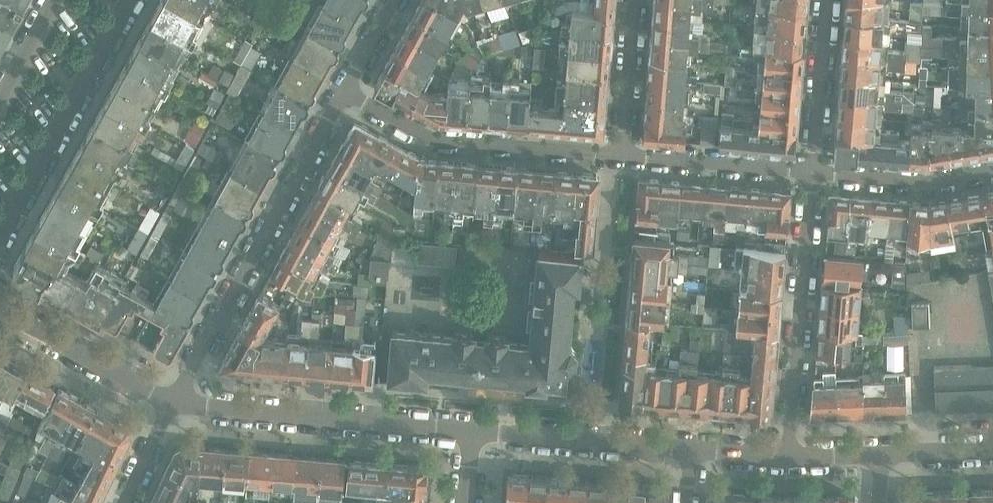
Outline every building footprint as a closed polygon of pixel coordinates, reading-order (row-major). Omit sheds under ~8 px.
[(20,0),(0,0),(0,16),(12,23),(24,2),(20,0)] [(193,38),(205,17),(173,0),(162,0),(153,15),(193,38)] [(205,17),(214,0),(173,0),(205,17)] [(353,20),(362,4),(366,3),(368,0),(326,0),(324,4),(353,20)] [(415,13),(452,34),(462,16),(434,0),(422,0),(415,13)] [(462,16),(467,7),(462,0),(434,0),(462,16)] [(467,7),(471,10),(485,6),(483,0),(462,0),(467,7)] [(594,12),(614,14),(615,0),(595,0),(594,12)] [(695,20),(696,8),(713,9),(714,3),(714,2),(695,0),(655,0),(654,16),(695,20)] [(756,5),(805,10),(806,1),(807,0),(757,0),(756,5)] [(890,18),(892,0),(848,0),(847,14),(890,18)] [(923,14),(924,5),(924,3),(912,2),(911,20),(923,21),(923,14)] [(353,20),(324,4),(309,31),(338,47),(339,45),(343,44),(346,39),(345,35),(353,20)] [(962,25),(992,26),(992,6),(948,4),(948,5),(924,5),(923,14),(947,15),(947,13),(962,14),(962,25)] [(755,25),(803,29),(804,21),(807,19),(807,14),(805,11),(805,10),(756,5),(755,18),(755,25)] [(570,30),(612,34),(614,14),(594,12),(572,10),(571,21),(563,20),(562,29),(570,30)] [(405,30),(442,51),(452,34),(415,13),(405,30)] [(845,33),(921,41),(922,25),(923,21),(911,20),(890,18),(847,14),(845,33)] [(153,15),(142,36),(182,59),(193,38),(153,15)] [(1,44),(12,23),(0,16),(0,43),(1,44)] [(652,37),(711,42),(711,34),(703,34),(704,21),(695,20),(654,16),(652,37)] [(754,38),(753,46),(801,50),(802,41),(805,38),(805,34),(803,31),(803,29),(755,25),(754,38)] [(992,47),(992,26),(962,25),(961,38),(932,37),(932,25),(922,25),(921,41),(921,44),(946,45),(992,47)] [(396,48),(432,69),(442,51),(405,30),(396,48)] [(560,49),(611,54),(612,34),(570,30),(569,40),(561,40),(560,49)] [(283,51),(294,57),(324,73),(332,58),(336,57),(339,52),(338,48),(338,47),(309,31),(303,42),(286,33),(283,38),(288,41),(283,51)] [(499,38),(503,48),(520,43),(517,33),(499,38)] [(842,54),(907,60),(919,61),(921,44),(921,41),(845,33),(844,47),(843,47),(842,54)] [(142,36),(130,57),(170,80),(182,59),(142,36)] [(650,57),(692,61),(693,48),(710,50),(711,42),(652,37),(650,57)] [(488,41),(493,51),(503,48),(499,38),(488,41)] [(479,44),(484,53),(493,51),(488,41),(479,44)] [(479,44),(469,50),(480,61),(484,53),(479,44)] [(801,50),(753,46),(741,45),(740,53),(760,55),(759,67),(802,70),(803,50),(801,50)] [(992,67),(992,47),(946,45),(946,54),(960,55),(960,66),(992,67)] [(432,69),(396,48),(386,66),(422,87),(432,69)] [(611,54),(560,49),(560,58),(568,58),(567,70),(609,74),(611,54)] [(480,61),(469,50),(468,51),(462,61),(475,69),(480,61)] [(907,60),(842,54),(842,63),(841,73),(887,78),(888,67),(906,69),(907,60)] [(130,57),(118,78),(159,101),(170,80),(130,57)] [(324,73),(294,57),(280,84),(309,100),(310,99),(313,99),(316,93),(315,89),(324,73)] [(648,77),(697,81),(698,74),(691,73),(692,61),(650,57),(648,77)] [(375,86),(419,110),(430,91),(422,87),(386,66),(375,86)] [(725,84),(733,85),(735,66),(727,66),(725,84)] [(992,87),(992,67),(960,66),(960,77),(955,77),(954,86),(992,87)] [(738,77),(738,85),(800,91),(802,70),(759,67),(757,78),(738,77)] [(557,89),(607,94),(609,74),(567,70),(565,81),(558,80),(557,89)] [(840,87),(839,93),(904,100),(905,91),(886,89),(887,78),(841,73),(840,87)] [(471,81),(471,84),(467,123),(487,125),(491,83),(491,77),(484,76),(483,82),(471,81)] [(646,97),(689,101),(690,89),(696,90),(697,81),(648,77),(646,97)] [(118,78),(107,99),(147,122),(159,101),(118,78)] [(487,125),(507,126),(511,79),(503,78),(503,84),(491,83),(487,125)] [(519,80),(511,79),(507,126),(528,128),(530,107),(531,100),(532,87),(518,85),(519,80)] [(447,121),(467,123),(471,84),(450,82),(450,85),(447,121)] [(704,92),(721,93),(722,85),(705,83),(704,92)] [(264,112),(294,128),(302,113),(306,111),(309,107),(308,102),(309,100),(280,84),(264,112)] [(439,92),(430,91),(419,110),(438,120),(447,121),(450,85),(440,84),(439,92)] [(756,95),(755,107),(798,110),(800,91),(738,85),(737,93),(756,95)] [(954,86),(954,95),(970,96),(969,106),(992,107),(992,87),(954,86)] [(563,110),(605,114),(607,94),(557,89),(556,98),(564,99),(563,110)] [(838,113),(883,117),(884,107),(903,109),(904,100),(839,93),(838,103),(839,103),(838,113)] [(645,118),(694,122),(694,115),(687,114),(689,101),(646,97),(645,118)] [(107,99),(95,120),(136,143),(147,122),(107,99)] [(530,107),(528,128),(604,135),(604,130),(605,114),(563,110),(541,108),(542,101),(531,100),(530,107)] [(911,141),(909,162),(909,163),(923,164),(930,162),(934,121),(922,120),(923,105),(914,105),(911,141)] [(969,106),(969,119),(961,119),(960,127),(973,127),(992,128),(992,107),(969,106)] [(798,110),(755,107),(754,118),(735,117),(734,125),(797,130),(798,110)] [(250,139),(279,155),(280,154),(284,153),(286,147),(285,144),(294,128),(264,112),(250,139)] [(836,127),(836,134),(900,140),(901,132),(882,130),(883,117),(838,113),(837,127),(836,127)] [(701,123),(718,125),(719,118),(701,116),(701,123)] [(694,122),(645,118),(643,138),(684,142),(686,130),(693,130),(694,122)] [(95,120),(84,141),(124,164),(136,143),(95,120)] [(934,121),(930,162),(951,159),(953,126),(942,125),(942,122),(934,121)] [(340,149),(373,167),(376,162),(385,167),(398,143),(360,123),(354,125),(340,149)] [(718,125),(701,123),(700,133),(701,133),(700,142),(702,144),(716,145),(718,125)] [(797,130),(734,125),(721,124),(719,145),(795,152),(797,130)] [(960,127),(953,126),(951,159),(972,155),(973,127),(960,127)] [(973,127),(972,155),(992,152),(992,128),(973,127)] [(900,140),(836,134),(835,139),(836,139),(834,155),(836,155),(836,156),(840,156),(841,156),(902,161),(901,162),(905,162),(909,162),(911,141),(900,140)] [(232,170),(262,187),(270,171),(274,170),(277,165),(276,161),(279,155),(250,139),(232,170)] [(72,162),(112,184),(124,164),(84,141),(72,162)] [(198,152),(218,163),(223,154),(204,142),(198,152)] [(398,143),(385,167),(417,184),(420,155),(419,155),(398,143)] [(174,166),(184,171),(195,149),(186,144),(174,166)] [(330,166),(378,192),(382,185),(367,177),(373,167),(340,149),(330,166)] [(420,155),(417,184),(415,216),(424,217),(425,203),(435,204),(439,161),(428,160),(428,156),(420,155)] [(446,218),(454,219),(458,162),(439,161),(435,204),(447,205),(446,218)] [(72,162),(61,183),(101,205),(112,184),(72,162)] [(458,162),(454,219),(463,220),(464,207),(475,207),(478,164),(458,162)] [(485,222),(493,223),(498,166),(478,164),(475,207),(486,208),(485,222)] [(330,166),(321,184),(354,202),(359,193),(374,201),(378,192),(330,166)] [(498,166),(493,223),(503,223),(504,210),(514,211),(518,168),(498,166)] [(525,225),(533,226),(538,169),(518,168),(514,211),(526,212),(525,225)] [(538,169),(533,226),(542,227),(543,214),(553,214),(557,171),(538,169)] [(217,197),(247,214),(248,212),(251,211),(254,206),(253,202),(262,187),(232,170),(217,197)] [(564,229),(572,229),(577,173),(557,171),(553,214),(565,215),(564,229)] [(577,173),(572,229),(577,230),(576,246),(594,247),(600,178),(596,174),(577,173)] [(636,219),(658,221),(661,181),(659,181),(657,180),(651,179),(650,180),(639,179),(636,219)] [(667,221),(679,222),(680,215),(682,183),(680,183),(678,182),(673,181),(671,182),(661,181),(658,221),(667,221)] [(61,183),(49,204),(89,227),(101,205),(61,183)] [(692,184),(682,183),(680,215),(679,222),(688,222),(688,216),(703,217),(706,185),(701,185),(699,183),(694,183),(692,184)] [(354,202),(321,184),(311,201),(359,228),(363,220),(349,212),(354,202)] [(716,225),(724,225),(725,219),(728,187),(725,187),(725,185),(719,185),(719,186),(718,186),(716,185),(710,184),(709,185),(706,185),(703,217),(717,219),(716,225)] [(725,219),(724,225),(746,227),(746,221),(750,189),(746,189),(746,187),(740,187),(740,188),(739,188),(737,187),(731,186),(728,187),(725,219)] [(759,230),(766,230),(770,191),(767,190),(767,189),(762,189),(761,190),(760,190),(758,189),(752,188),(750,189),(746,221),(760,222),(759,230)] [(770,191),(766,230),(788,232),(791,193),(788,192),(788,191),(783,191),(783,192),(781,192),(779,190),(773,190),(771,191),(770,191)] [(983,195),(989,225),(992,224),(992,191),(985,193),(986,193),(983,194),(983,195)] [(827,234),(848,236),(851,197),(831,195),(827,234)] [(989,225),(983,195),(930,203),(932,248),(956,244),(952,227),(969,223),(971,229),(984,226),(989,225)] [(217,197),(203,224),(232,241),(240,226),(244,224),(247,220),(246,215),(247,214),(217,197)] [(851,197),(848,236),(856,236),(857,230),(868,231),(871,198),(851,197)] [(879,238),(888,239),(891,200),(871,198),(868,231),(880,231),(879,238)] [(891,200),(888,239),(897,240),(897,233),(908,234),(911,202),(891,200)] [(301,219),(335,237),(340,228),(355,236),(359,228),(311,201),(306,210),(301,219)] [(907,246),(932,248),(930,203),(911,202),(908,234),(907,246)] [(37,225),(78,248),(89,227),(49,204),(37,225)] [(140,227),(148,232),(159,212),(151,207),(140,227)] [(153,233),(161,237),(173,216),(165,212),(153,233)] [(178,221),(185,225),(189,218),(182,214),(178,221)] [(301,219),(292,236),(339,263),(344,255),(329,247),(335,237),(301,219)] [(391,241),(395,222),(384,220),(381,239),(391,241)] [(232,241),(203,224),(188,251),(217,268),(218,266),(222,265),(224,260),(223,256),(232,241)] [(989,225),(984,226),(987,248),(992,247),(992,224),(989,225)] [(26,246),(53,261),(66,268),(78,248),(37,225),(26,246)] [(148,232),(140,227),(129,248),(136,253),(148,232)] [(161,237),(153,233),(141,255),(149,259),(161,237)] [(655,241),(670,242),(671,234),(655,233),(655,241)] [(282,254),(315,272),(320,263),(335,271),(339,263),(292,236),(282,254)] [(633,258),(709,264),(710,256),(674,253),(675,242),(670,242),(655,241),(634,239),(633,258)] [(443,268),(457,268),(458,243),(422,242),(421,264),(443,265),(443,268)] [(87,254),(100,260),(104,252),(92,245),(87,254)] [(53,261),(26,246),(12,272),(40,287),(53,261)] [(743,268),(784,271),(786,252),(737,248),(736,267),(743,268)] [(390,377),(427,380),(428,371),(528,380),(527,383),(546,385),(546,381),(565,383),(567,364),(570,364),(575,359),(576,351),(573,346),(573,344),(569,344),(574,284),(579,285),(582,253),(540,250),(538,273),(533,273),(531,292),(536,292),(535,303),(531,303),(529,322),(534,322),(532,340),(530,340),(529,341),(508,339),(508,335),(489,334),(488,338),(475,337),(475,333),(456,331),(455,335),(394,330),(390,377)] [(188,251),(173,278),(202,294),(210,279),(214,278),(217,274),(216,270),(217,268),(188,251)] [(323,293),(331,293),(331,290),(326,288),(324,287),(328,279),(315,272),(282,254),(272,273),(292,283),(310,292),(315,292),(323,293)] [(824,280),(862,283),(864,259),(826,255),(824,280)] [(387,274),(388,274),(389,259),(373,257),(371,273),(373,273),(372,279),(386,280),(387,274)] [(631,275),(672,279),(673,270),(708,273),(709,264),(633,258),(631,275)] [(74,273),(66,268),(53,261),(40,287),(61,299),(74,273)] [(61,299),(81,310),(105,267),(97,263),(88,280),(74,273),(61,299)] [(81,310),(100,320),(119,285),(123,278),(105,267),(81,310)] [(743,268),(741,288),(782,292),(784,271),(743,268)] [(672,279),(631,275),(629,297),(672,301),(674,279),(672,279)] [(119,327),(136,336),(154,304),(132,292),(137,282),(126,277),(121,286),(119,285),(100,320),(114,328),(119,327)] [(158,306),(187,322),(188,321),(192,320),(194,315),(193,311),(202,294),(173,278),(158,306)] [(821,307),(859,311),(860,295),(870,296),(870,297),(880,298),(881,289),(823,284),(821,307)] [(741,288),(739,308),(781,312),(782,292),(741,288)] [(323,293),(315,292),(315,303),(318,304),(318,306),(332,308),(332,305),(336,305),(337,294),(331,293),(323,293)] [(241,329),(261,340),(263,336),(282,305),(260,294),(241,329)] [(355,323),(350,380),(373,382),(376,342),(362,341),(366,297),(358,296),(355,323)] [(627,319),(656,322),(670,323),(672,301),(629,297),(627,319)] [(911,302),(913,326),(930,326),(929,302),(911,302)] [(154,304),(136,336),(154,347),(156,350),(167,357),(172,356),(190,323),(187,322),(158,306),(154,304)] [(819,330),(862,335),(864,335),(864,329),(857,328),(859,311),(821,307),(819,330)] [(753,330),(779,333),(781,312),(739,308),(737,329),(753,330)] [(288,341),(286,375),(307,376),(312,319),(303,318),(301,336),(289,335),(288,341)] [(312,319),(307,376),(329,378),(333,338),(319,337),(321,320),(312,319)] [(627,319),(623,365),(638,366),(640,352),(649,353),(650,331),(655,331),(656,322),(627,319)] [(329,378),(350,380),(355,323),(347,322),(345,339),(333,338),(329,378)] [(224,369),(254,372),(256,350),(261,340),(241,329),(221,364),(224,369)] [(762,374),(775,375),(779,333),(753,330),(752,340),(756,340),(754,364),(762,364),(762,374)] [(862,335),(819,330),(817,355),(851,357),(852,343),(862,344),(862,335)] [(884,344),(884,335),(863,336),(863,345),(884,344)] [(263,336),(261,340),(256,350),(254,372),(286,375),(288,341),(269,339),(263,336)] [(692,339),(691,350),(686,410),(708,411),(711,374),(698,373),(701,340),(692,339)] [(668,370),(665,408),(686,410),(691,350),(683,350),(681,371),(668,370)] [(644,406),(648,359),(649,353),(640,352),(638,366),(623,365),(620,399),(624,404),(644,406)] [(708,411),(729,413),(734,354),(725,353),(724,375),(711,374),(708,411)] [(734,354),(729,413),(749,415),(753,378),(741,377),(743,355),(734,354)] [(21,396),(33,374),(0,356),(0,393),(4,394),(6,388),(21,396)] [(656,360),(648,359),(644,406),(665,408),(668,370),(656,369),(656,360)] [(753,378),(749,415),(767,417),(771,413),(775,375),(762,374),(762,364),(754,364),(753,378)] [(980,367),(971,367),(971,365),(934,367),(936,413),(992,410),(992,366),(980,367)] [(886,373),(888,414),(908,414),(907,378),(899,379),(899,372),(886,373)] [(864,380),(864,382),(865,415),(888,414),(886,373),(872,373),(872,380),(864,380)] [(33,374),(21,396),(43,408),(54,387),(55,387),(56,386),(33,374)] [(837,383),(839,416),(865,415),(864,382),(860,382),(860,376),(852,376),(852,382),(837,383)] [(839,416),(837,383),(825,383),(825,377),(815,377),(811,417),(839,416)] [(40,447),(48,451),(76,398),(59,388),(42,421),(51,426),(40,447)] [(4,394),(0,393),(0,418),(8,422),(11,414),(7,412),(14,399),(4,394)] [(95,408),(76,398),(48,451),(57,456),(68,435),(78,441),(95,408)] [(114,418),(95,408),(78,441),(87,445),(76,466),(86,472),(98,448),(114,418)] [(98,448),(119,459),(131,433),(129,426),(114,418),(98,448)] [(16,451),(27,456),(30,445),(20,440),(16,451)] [(200,481),(202,447),(182,446),(177,449),(156,494),(174,501),(185,502),(190,502),(192,481),(200,481)] [(226,449),(202,447),(200,481),(223,483),(226,449)] [(98,448),(86,472),(73,495),(92,502),(99,502),(119,459),(98,448)] [(223,483),(247,485),(250,452),(226,449),(223,483)] [(16,451),(10,465),(21,470),(26,458),(27,456),(16,451)] [(271,488),(274,454),(250,452),(247,485),(255,486),(254,497),(270,498),(271,488)] [(298,456),(274,454),(271,488),(295,490),(298,456)] [(322,458),(298,456),(295,490),(296,490),(295,500),(318,502),(319,492),(322,458)] [(319,492),(318,502),(342,502),(346,460),(322,458),(319,492)] [(378,487),(387,487),(389,464),(351,460),(349,484),(378,487)] [(7,472),(19,477),(21,470),(10,465),(0,461),(0,469),(7,472)] [(389,464),(387,487),(426,490),(426,480),(428,477),(429,472),(427,469),(428,467),(389,464)] [(7,472),(0,490),(0,494),(10,498),(19,477),(7,472)] [(529,476),(513,475),(508,479),(506,502),(527,502),(529,476)] [(527,502),(547,502),(549,478),(529,476),(527,502)] [(570,479),(549,478),(547,502),(567,502),(570,479)] [(589,481),(570,479),(567,502),(587,502),(589,481)] [(587,502),(607,502),(609,483),(589,481),(587,502)] [(629,484),(609,483),(607,502),(627,502),(629,484)] [(627,502),(647,502),(649,486),(629,484),(627,502)] [(647,502),(667,502),(669,489),(668,488),(649,486),(647,502)] [(377,502),(424,502),(426,500),(427,494),(426,491),(426,490),(387,487),(378,487),(377,502)] [(51,502),(92,502),(73,495),(57,488),(51,502)] [(971,491),(971,502),(992,502),(992,490),(971,491)] [(945,502),(967,502),(967,491),(945,492),(945,502)] [(923,502),(945,502),(945,492),(922,493),(923,502)] [(733,494),(720,493),(717,495),(708,494),(707,502),(732,502),(733,494)] [(922,493),(901,494),(900,502),(923,502),(922,493)] [(185,502),(174,501),(156,494),(151,502),(185,502)] [(732,502),(756,502),(756,499),(747,498),(745,495),(733,494),(732,502)]
